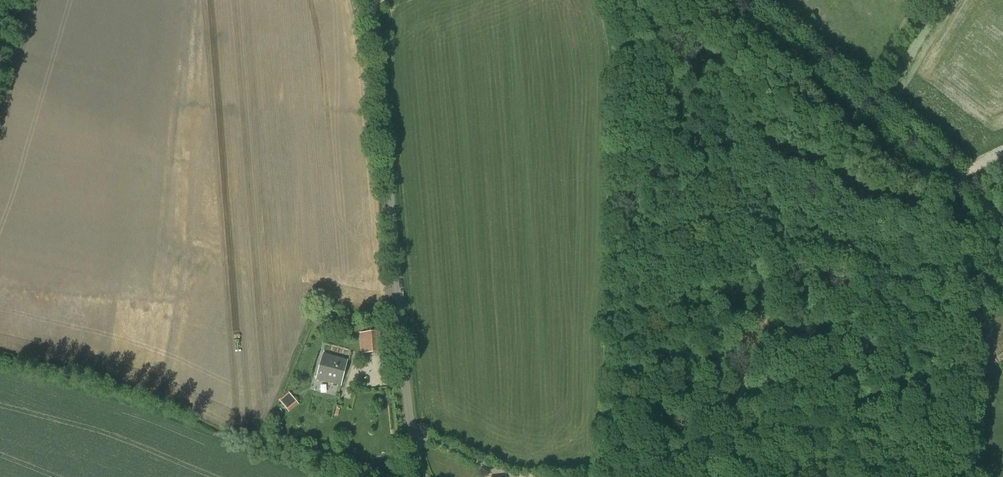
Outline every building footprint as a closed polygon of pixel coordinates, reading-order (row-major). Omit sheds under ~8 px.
[(359,333),(361,354),(384,352),(382,331),(359,333)] [(316,380),(341,387),(348,361),(323,354),(316,380)] [(279,401),(289,413),(298,405),(289,393),(279,401)]
